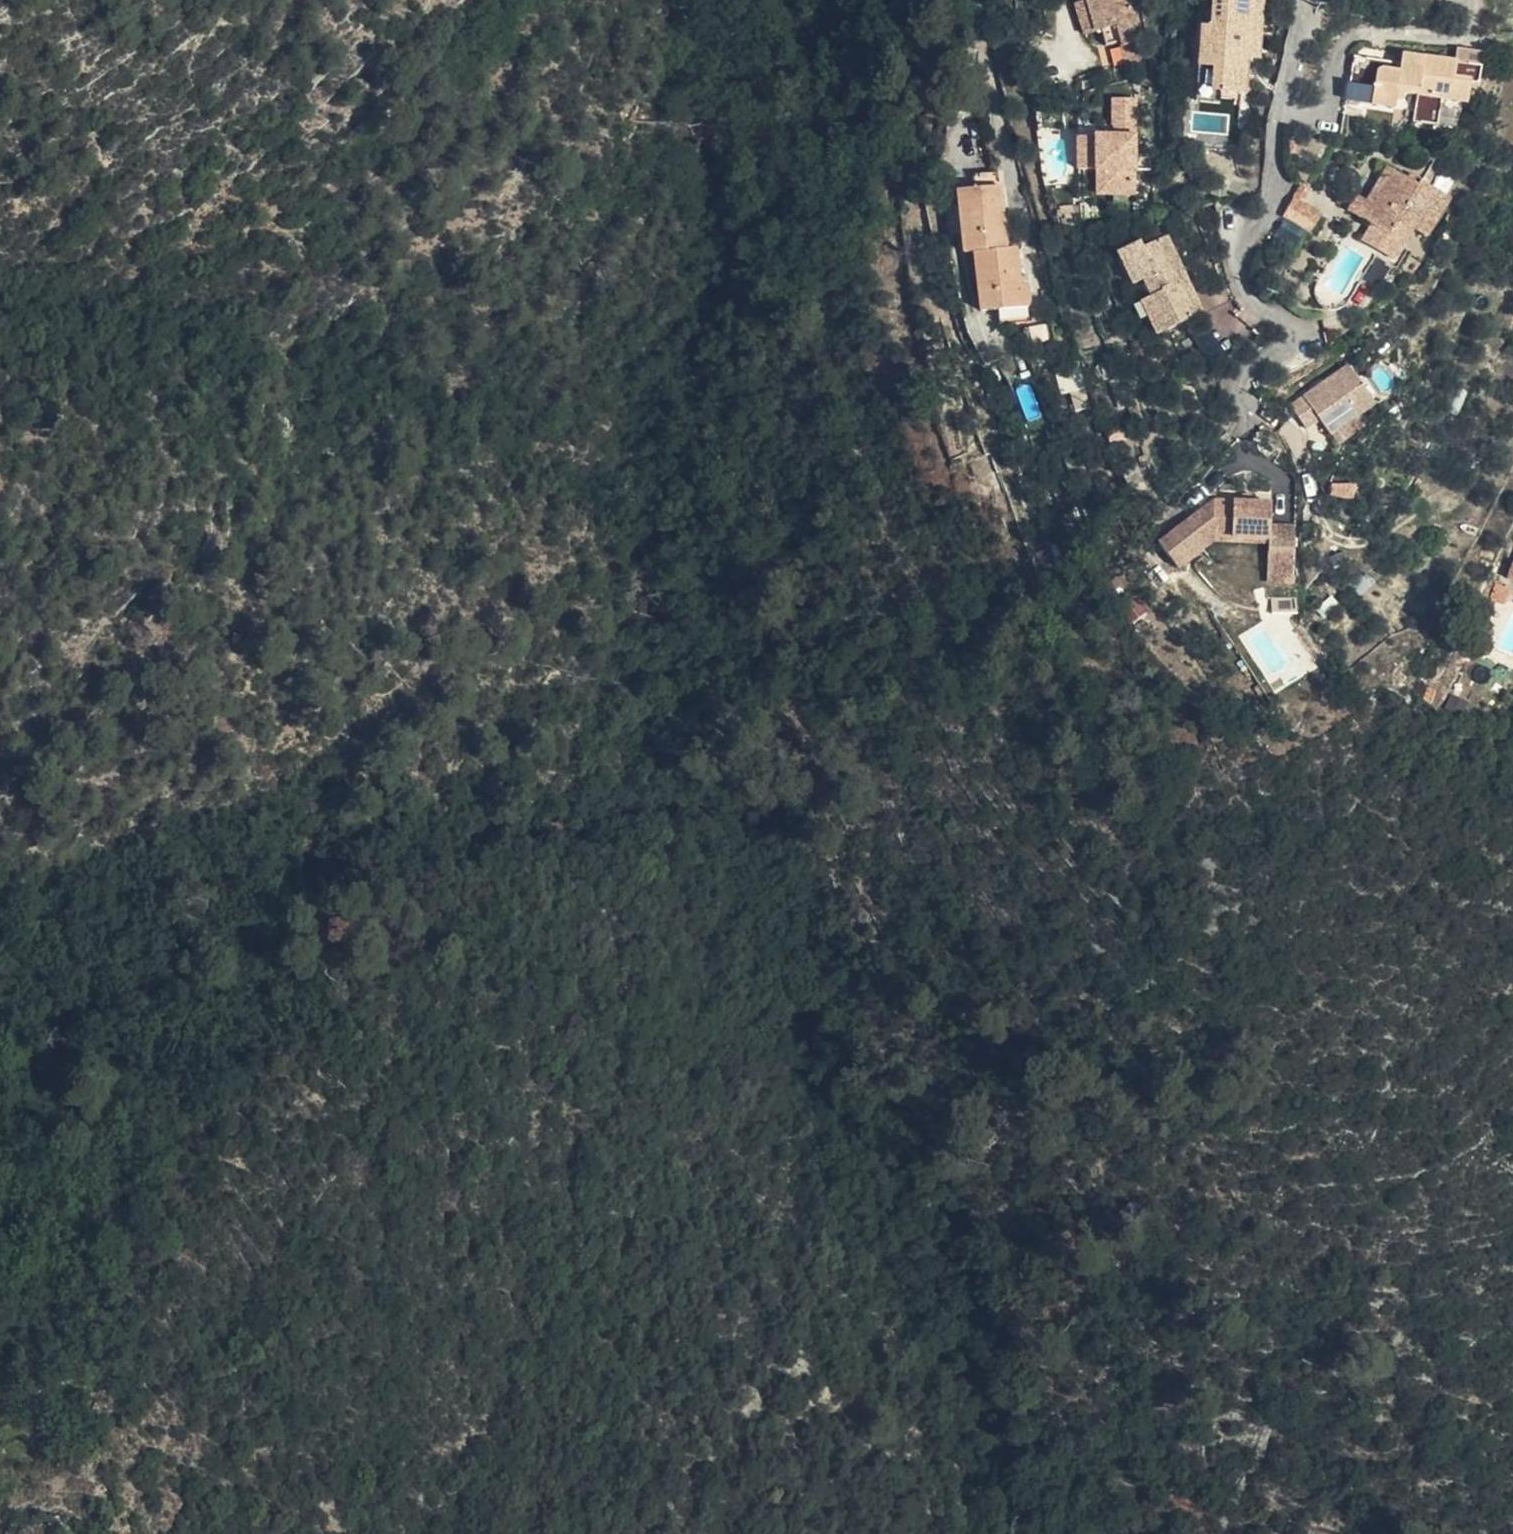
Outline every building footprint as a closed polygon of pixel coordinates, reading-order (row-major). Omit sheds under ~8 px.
[(1074,14),(1082,39),(1086,38),(1092,56),(1105,51),(1109,55),(1128,46),(1112,5),(1099,7),(1098,0),(1086,0),(1087,9),(1074,14)] [(1218,7),(1209,6),(1194,9),(1190,43),(1180,42),(1172,117),(1197,120),(1198,110),(1223,112),(1227,76),(1230,49),(1214,47),(1218,7)] [(1246,10),(1218,7),(1214,47),(1230,49),(1227,76),(1239,78),(1246,10)] [(1082,39),(1074,14),(1063,18),(1072,43),(1082,39)] [(1438,81),(1408,77),(1406,88),(1342,78),(1335,125),(1384,131),(1385,115),(1403,117),(1401,141),(1429,146),(1431,119),(1454,122),(1457,101),(1467,100),(1471,70),(1440,66),(1438,81)] [(1111,132),(1075,133),(1076,170),(1094,169),(1094,195),(1139,194),(1136,95),(1110,96),(1111,132)] [(1215,113),(1213,133),(1226,134),(1228,114),(1215,113)] [(1379,191),(1361,225),(1353,241),(1363,247),(1377,255),(1366,272),(1385,284),(1402,255),(1416,261),(1440,218),(1412,201),(1409,207),(1379,191)] [(948,229),(977,223),(972,195),(943,201),(948,229)] [(1353,241),(1361,225),(1348,218),(1339,233),(1348,238),(1353,241)] [(959,290),(990,283),(977,223),(948,229),(929,233),(939,294),(959,290)] [(1272,224),(1261,241),(1281,253),(1286,256),(1295,238),(1272,224)] [(1311,351),(1322,344),(1366,272),(1353,264),(1363,247),(1353,241),(1348,238),(1304,313),(1292,334),(1297,347),(1311,351)] [(1353,264),(1366,272),(1377,255),(1363,247),(1353,264)] [(1099,275),(1107,293),(1124,285),(1132,299),(1124,303),(1133,321),(1123,327),(1141,359),(1178,339),(1173,329),(1185,324),(1151,257),(1126,271),(1121,263),(1099,275)] [(1000,281),(990,283),(959,290),(972,362),(991,358),(994,367),(1025,358),(1017,324),(1010,325),(1000,281)] [(1124,285),(1107,293),(1114,308),(1124,303),(1132,299),(1124,285)] [(1189,333),(1185,324),(1173,329),(1178,339),(1189,333)] [(1344,383),(1284,421),(1297,444),(1311,437),(1320,451),(1366,421),(1344,383)] [(1222,518),(1221,526),(1237,526),(1236,517),(1222,518)] [(1191,551),(1196,551),(1216,552),(1217,560),(1252,559),(1252,567),(1252,577),(1277,577),(1277,549),(1255,548),(1255,526),(1237,526),(1221,526),(1196,525),(1141,570),(1161,594),(1186,574),(1177,563),(1191,551)] [(1216,552),(1196,551),(1191,551),(1177,563),(1186,574),(1196,566),(1252,567),(1252,559),(1217,560),(1216,552)]
